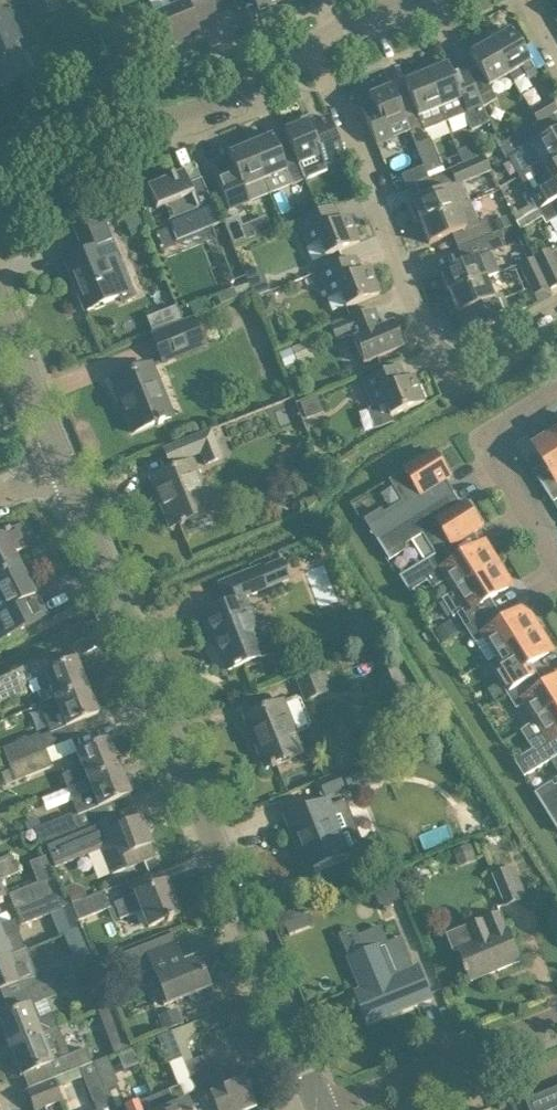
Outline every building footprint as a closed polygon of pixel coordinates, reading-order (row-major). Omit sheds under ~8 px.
[(35,19),(59,9),(56,0),(27,0),(35,19)] [(157,28),(166,48),(199,35),(194,23),(216,14),(210,0),(180,0),(182,6),(153,18),(157,28)] [(283,0),(254,0),(258,10),(283,0)] [(0,15),(0,87),(28,75),(14,40),(19,38),(9,12),(0,15)] [(506,32),(504,29),(491,37),(493,40),(490,42),(509,74),(510,74),(514,82),(525,75),(527,79),(536,74),(511,30),(506,32)] [(151,37),(139,41),(143,52),(155,47),(151,37)] [(509,74),(490,42),(469,53),(485,81),(488,86),(509,74)] [(443,66),(441,62),(427,68),(428,72),(425,73),(444,120),(479,105),(471,87),(465,70),(452,76),(448,64),(443,66)] [(403,82),(412,102),(399,107),(409,131),(410,133),(423,166),(427,174),(444,167),(431,135),(423,128),(444,120),(425,73),(403,82)] [(485,81),(471,87),(479,105),(481,105),(483,110),(498,102),(488,86),(485,81)] [(376,145),(409,131),(399,107),(391,87),(388,88),(387,84),(371,90),(373,95),(368,96),(372,104),(361,108),(376,145)] [(532,111),(530,112),(537,123),(556,111),(556,110),(551,100),(532,111)] [(284,131),(300,170),(304,180),(327,171),(325,166),(344,157),(328,118),(308,126),(307,121),(302,123),(301,119),(287,125),(289,129),(284,131)] [(532,170),(542,164),(556,155),(556,129),(539,140),(531,127),(512,138),(502,144),(498,146),(506,160),(519,152),(530,171),(532,170)] [(496,134),(489,139),(494,148),(498,146),(502,144),(496,134)] [(270,194),(304,180),(300,170),(288,175),(272,136),(250,145),(270,194)] [(457,151),(463,164),(483,155),(487,154),(482,141),(457,151)] [(229,211),(270,194),(250,145),(228,154),(236,174),(217,182),(229,211)] [(412,201),(420,223),(470,202),(462,183),(490,172),(483,155),(463,164),(449,170),(455,184),(448,187),(412,201)] [(532,170),(543,189),(529,196),(538,210),(556,199),(556,155),(542,164),(532,170)] [(401,175),(406,187),(428,178),(427,174),(423,166),(401,175)] [(177,174),(146,187),(156,211),(165,208),(171,222),(168,223),(170,227),(157,233),(166,257),(211,239),(207,229),(220,224),(201,179),(188,184),(182,187),(177,174)] [(295,205),(301,219),(317,213),(312,200),(311,198),(295,205)] [(538,210),(546,224),(556,218),(556,199),(538,210)] [(456,232),(462,247),(493,234),(487,219),(478,223),(470,202),(420,223),(429,243),(456,232)] [(317,213),(301,219),(297,221),(308,247),(319,243),(324,257),(359,242),(348,216),(340,219),(334,206),(317,213)] [(133,207),(121,212),(131,237),(143,232),(133,207)] [(498,232),(499,231),(511,226),(507,216),(494,222),(498,232)] [(84,253),(63,261),(83,312),(121,297),(107,262),(118,258),(101,217),(74,228),(84,253)] [(233,247),(248,241),(238,217),(223,223),(233,247)] [(440,272),(449,293),(485,278),(499,272),(491,253),(505,247),(499,231),(498,232),(493,234),(462,247),(468,261),(440,272)] [(534,258),(549,290),(556,286),(556,268),(554,262),(548,249),(533,256),(534,258)] [(355,257),(335,265),(318,272),(329,298),(340,294),(345,308),(380,294),(369,267),(361,270),(355,257)] [(549,290),(534,258),(519,265),(524,277),(534,297),(549,290)] [(271,288),(264,272),(248,279),(254,295),(271,288)] [(485,278),(449,293),(457,314),(462,329),(470,326),(473,332),(509,317),(500,295),(493,298),(485,278)] [(218,296),(221,304),(236,298),(233,290),(218,296)] [(277,309),(272,296),(260,301),(265,314),(277,309)] [(374,309),(353,317),(330,327),(335,341),(351,334),(363,363),(402,347),(392,323),(381,327),(374,309)] [(152,336),(163,365),(205,347),(193,319),(152,336)] [(307,342),(294,347),(292,348),(297,362),(299,365),(314,359),(307,342)] [(292,348),(280,353),(285,367),(297,362),(292,348)] [(150,364),(132,372),(111,380),(132,432),(171,416),(150,364)] [(399,365),(379,373),(362,381),(373,407),(384,402),(390,416),(424,402),(413,375),(405,379),(399,365)] [(301,404),(306,418),(323,412),(317,397),(301,404)] [(556,429),(540,439),(542,442),(536,446),(551,471),(539,478),(553,501),(556,499),(556,431),(556,429)] [(168,465),(200,453),(205,466),(222,459),(211,432),(163,451),(168,465)] [(366,521),(378,540),(455,492),(447,479),(450,477),(444,468),(448,466),(439,453),(436,455),(435,452),(391,480),(398,490),(401,489),(408,500),(385,515),(382,511),(366,521)] [(191,461),(171,469),(150,477),(170,527),(205,513),(192,478),(197,476),(191,461)] [(431,544),(437,554),(438,554),(450,547),(450,548),(482,528),(480,526),(484,524),(475,510),(472,512),(466,503),(463,505),(455,492),(378,540),(390,559),(407,549),(404,545),(427,531),(434,542),(431,544)] [(315,494),(306,497),(311,508),(317,500),(317,499),(315,494)] [(16,566),(11,555),(30,545),(20,525),(0,535),(0,574),(16,566)] [(450,578),(457,590),(499,564),(490,549),(486,551),(482,545),(458,560),(450,548),(450,547),(438,554),(437,554),(401,577),(410,592),(428,580),(433,589),(450,578)] [(248,574),(256,592),(289,578),(281,560),(248,574)] [(0,574),(0,640),(47,616),(36,594),(34,595),(19,564),(16,566),(0,574)] [(459,614),(468,628),(492,614),(485,603),(509,587),(505,581),(508,579),(499,564),(457,590),(469,608),(459,614)] [(210,634),(213,633),(228,670),(244,664),(245,668),(262,661),(260,657),(267,654),(243,597),(205,613),(207,618),(204,619),(210,634)] [(486,637),(498,655),(540,629),(530,614),(527,616),(523,610),(499,625),(492,614),(468,628),(477,642),(486,637)] [(349,635),(373,642),(379,624),(354,617),(349,635)] [(458,634),(450,621),(436,630),(444,643),(458,634)] [(500,679),(509,693),(532,679),(525,668),(550,652),(545,646),(549,644),(540,629),(498,655),(505,667),(496,673),(500,679)] [(37,694),(42,705),(87,686),(76,659),(36,675),(43,692),(37,694)] [(0,679),(0,703),(25,693),(22,683),(33,679),(28,665),(0,679)] [(297,674),(308,702),(331,693),(321,665),(297,674)] [(380,675),(395,712),(415,704),(400,667),(380,675)] [(539,720),(556,709),(556,679),(539,690),(532,679),(509,693),(518,708),(527,702),(539,720)] [(2,748),(9,765),(46,750),(71,740),(90,732),(85,719),(98,714),(87,686),(42,705),(40,705),(46,719),(51,732),(40,736),(39,733),(2,748)] [(284,703),(283,702),(247,717),(268,768),(304,752),(297,734),(310,729),(312,724),(302,699),(298,697),(284,703)] [(551,761),(556,757),(556,709),(539,720),(523,730),(536,750),(518,761),(527,776),(551,761)] [(62,775),(67,788),(119,767),(108,740),(76,752),(76,753),(82,768),(62,775)] [(46,750),(9,765),(10,769),(15,780),(15,781),(52,766),(46,750)] [(368,762),(345,771),(351,786),(353,791),(353,792),(386,779),(378,758),(368,762)] [(42,845),(46,843),(101,822),(95,808),(130,794),(119,767),(67,788),(78,814),(73,817),(72,814),(36,828),(42,845)] [(10,769),(1,773),(6,784),(15,780),(10,769)] [(548,814),(556,808),(556,787),(555,788),(553,784),(536,794),(548,814)] [(308,809),(287,817),(296,840),(302,837),(314,866),(334,858),(344,854),(365,845),(345,799),(330,805),(329,800),(308,809)] [(548,814),(556,828),(556,808),(548,814)] [(101,822),(46,843),(56,866),(100,849),(110,875),(126,869),(155,857),(150,845),(151,844),(140,818),(125,825),(120,815),(101,822)] [(459,867),(478,861),(472,844),(454,851),(459,867)] [(18,872),(11,855),(0,859),(0,879),(18,872)] [(511,867),(494,875),(507,906),(523,899),(521,893),(525,891),(515,867),(512,868),(511,867)] [(392,874),(371,883),(381,908),(402,899),(392,874)] [(15,910),(53,894),(61,891),(55,876),(9,895),(15,910)] [(166,882),(145,890),(135,895),(114,904),(120,920),(142,911),(148,927),(179,915),(166,882)] [(65,888),(71,905),(87,899),(83,889),(74,884),(65,888)] [(53,894),(15,910),(21,926),(67,907),(61,891),(53,894)] [(87,899),(71,905),(78,921),(111,908),(104,892),(87,899)] [(455,951),(459,950),(472,981),(521,961),(508,929),(502,913),(448,934),(455,951)] [(25,948),(14,922),(0,927),(0,958),(25,948)] [(404,943),(402,938),(389,943),(382,927),(359,936),(366,953),(351,959),(368,1000),(362,1003),(370,1023),(431,998),(419,967),(415,969),(409,954),(409,953),(404,942),(404,943)] [(110,956),(95,962),(103,981),(121,973),(125,981),(153,970),(167,1004),(187,996),(188,998),(189,999),(190,1000),(191,1001),(194,1002),(195,1002),(197,1002),(199,1001),(200,1001),(201,1000),(202,998),(203,997),(203,996),(204,995),(204,993),(204,991),(203,990),(208,988),(197,959),(182,965),(174,945),(178,943),(174,933),(153,941),(111,959),(110,956)] [(0,958),(0,989),(35,975),(25,948),(0,958)] [(40,970),(45,983),(67,974),(81,968),(76,955),(40,970)] [(67,974),(45,983),(29,990),(35,1004),(73,988),(67,974)] [(9,1047),(56,1028),(57,1027),(51,1013),(35,1019),(30,1006),(0,1018),(0,1026),(9,1047)] [(163,1030),(182,1023),(176,1008),(158,1015),(163,1030)] [(62,1075),(79,1068),(91,1063),(85,1049),(69,1055),(58,1027),(57,1027),(56,1028),(9,1047),(20,1076),(57,1061),(62,1075)] [(180,1027),(171,1031),(181,1057),(190,1053),(180,1027)] [(153,1097),(158,1109),(190,1109),(186,1101),(184,1095),(195,1091),(184,1064),(181,1057),(171,1031),(157,1037),(167,1063),(169,1063),(178,1086),(153,1097)] [(125,1038),(110,1043),(114,1054),(129,1048),(125,1038)] [(184,1064),(195,1091),(209,1085),(212,1092),(209,1093),(216,1109),(247,1109),(256,1106),(250,1091),(250,1090),(248,1086),(245,1079),(226,1087),(213,1053),(184,1064)] [(107,1057),(93,1062),(104,1090),(117,1084),(118,1083),(107,1057)] [(79,1068),(94,1102),(97,1109),(112,1109),(107,1097),(104,1090),(93,1062),(91,1063),(79,1068)] [(46,1081),(26,1090),(34,1109),(37,1109),(62,1100),(53,1079),(46,1081)] [(526,1100),(530,1109),(556,1109),(556,1088),(526,1100)] [(125,1109),(158,1109),(153,1097),(124,1108),(125,1109)]
